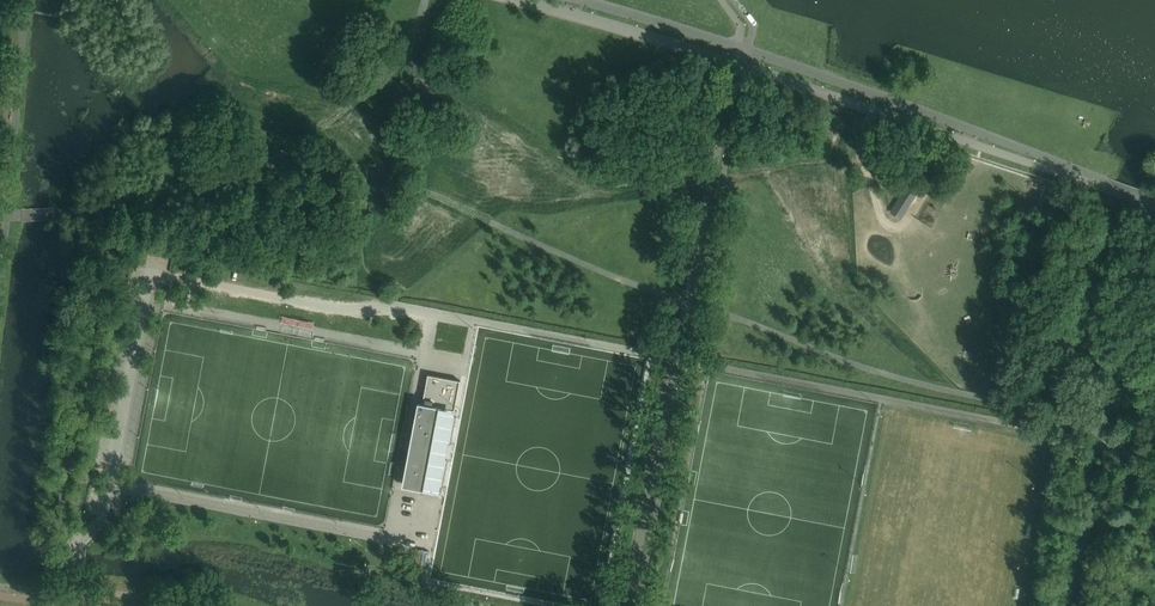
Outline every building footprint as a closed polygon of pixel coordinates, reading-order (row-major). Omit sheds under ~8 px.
[(899,200),(891,212),(901,218),(909,206),(899,200)] [(456,411),(423,404),(419,404),(403,487),(407,487),(440,493),(441,487),(443,487),(448,460),(440,459),(443,443),(451,444),(456,417),(454,417),(456,411)]
